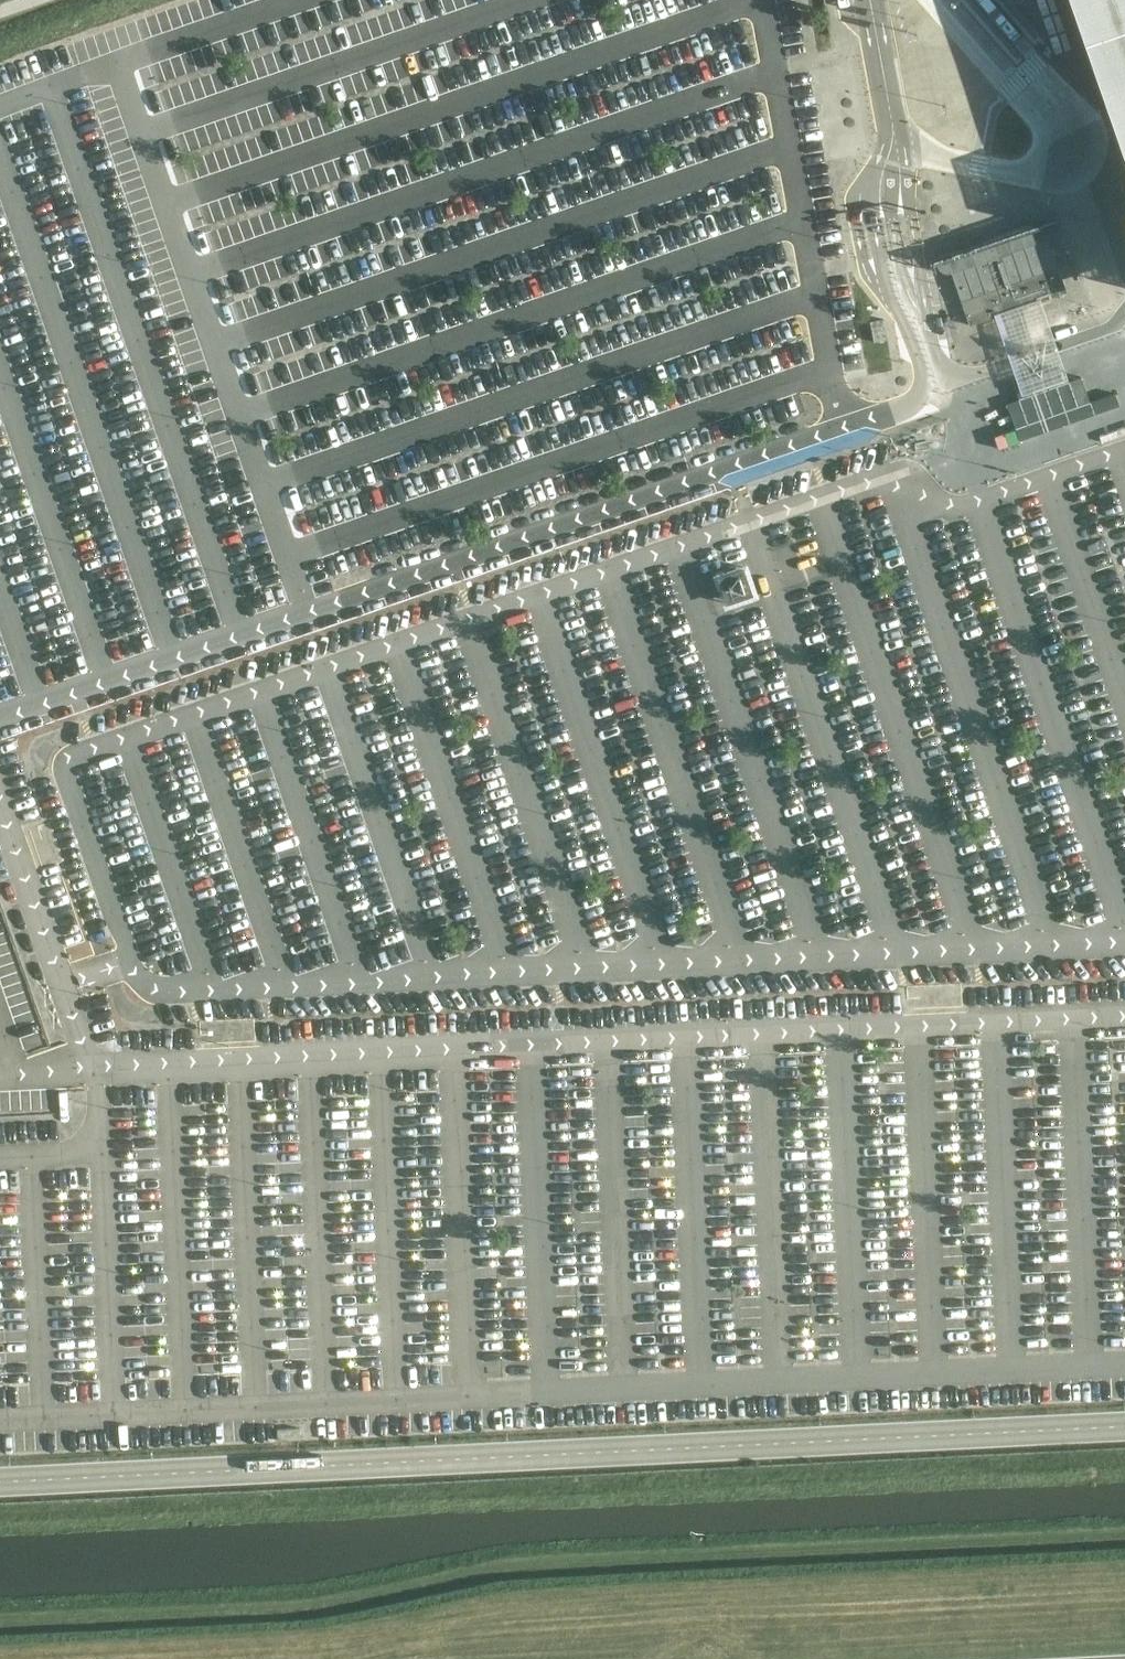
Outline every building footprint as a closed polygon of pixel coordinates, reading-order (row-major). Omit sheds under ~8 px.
[(1124,88),(1124,0),(1095,0),(1124,88)] [(1045,230),(949,263),(968,325),(995,317),(1041,301),(1067,292),(1045,230)] [(1015,386),(1019,399),(1069,381),(1041,301),(995,317),(1019,385),(1015,386)] [(895,363),(893,352),(875,355),(877,366),(895,363)] [(1081,377),(1069,381),(1019,399),(1007,403),(1020,441),(1120,405),(1115,393),(1090,402),(1081,377)] [(744,571),(732,575),(724,578),(721,578),(729,601),(731,600),(739,597),(751,593),(744,571)] [(300,1428),(278,1429),(278,1440),(301,1439),(300,1428)]
